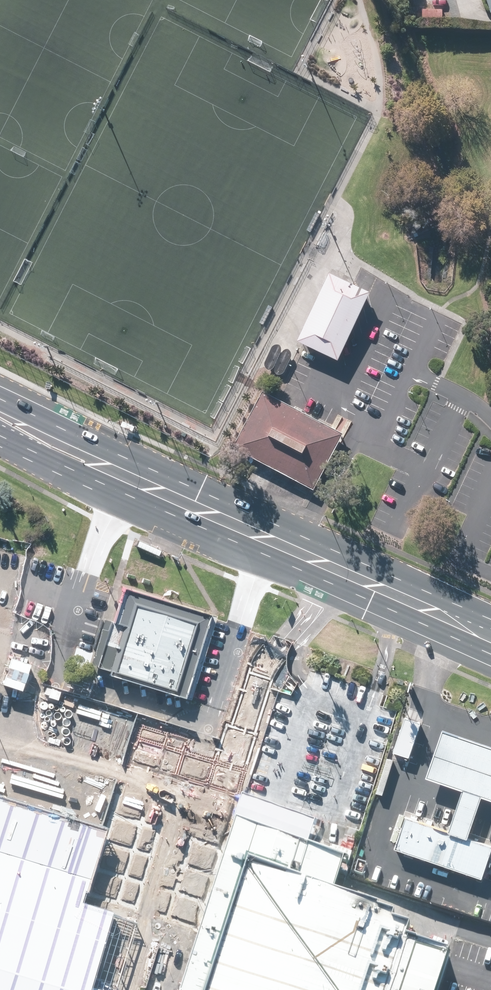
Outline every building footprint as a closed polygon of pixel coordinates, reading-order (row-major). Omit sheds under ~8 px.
[(370,291),(329,272),(297,341),(337,361),(370,291)] [(341,439),(262,397),(236,446),(314,488),(341,439)] [(210,616),(121,588),(96,667),(184,696),(210,616)] [(141,717),(90,896),(198,925),(206,928),(237,834),(332,865),(353,876),(356,863),(407,706),(377,691),(294,650),(266,637),(251,656),(227,729),(223,741),(141,717)] [(418,778),(490,801),(490,749),(433,730),(418,778)] [(132,920),(78,905),(82,892),(102,826),(0,797),(0,989),(112,989),(132,920)] [(386,850),(481,882),(490,852),(490,846),(398,815),(386,850)] [(237,834),(206,928),(186,989),(442,989),(455,950),(319,905),(332,865),(237,834)]
